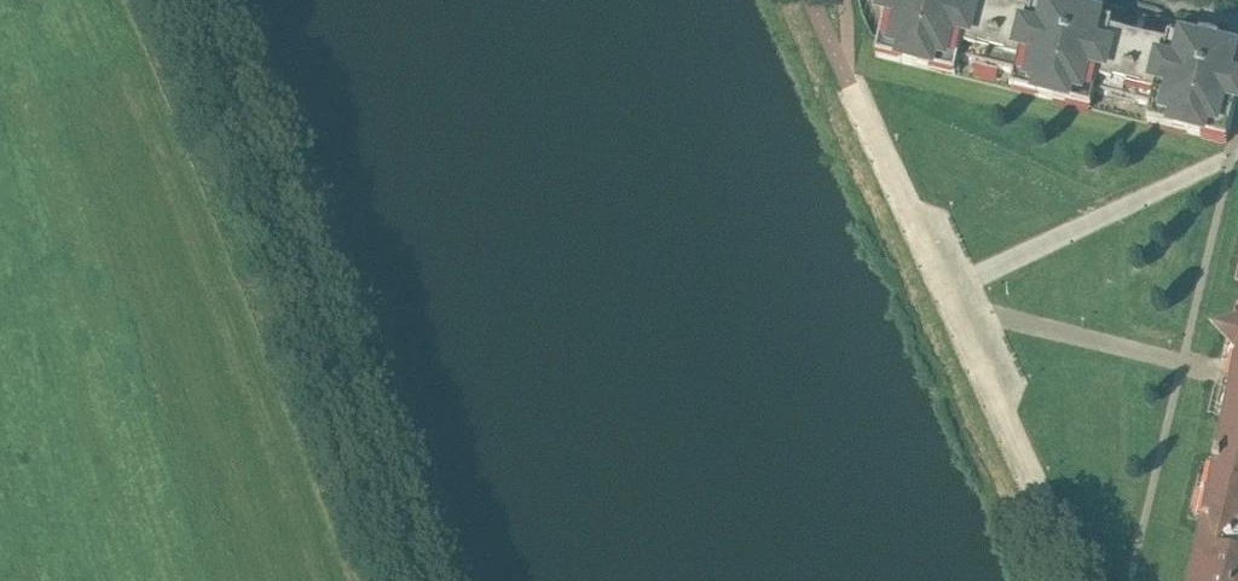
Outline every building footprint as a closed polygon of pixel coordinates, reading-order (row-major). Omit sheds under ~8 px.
[(876,56),(916,66),(956,76),(958,66),(960,60),(975,0),(890,0),(882,33),(876,56)] [(1018,66),(1032,12),(984,0),(975,0),(960,60),(988,67),(1016,74),(1018,66)] [(1032,12),(1034,4),(1065,12),(1067,5),(1083,9),(1081,16),(1113,24),(1111,32),(1167,46),(1169,38),(1200,46),(1202,39),(1219,43),(1217,50),(1237,55),(1237,41),(1073,0),(984,0),(1032,12)] [(1034,4),(1032,12),(1018,66),(1016,74),(1012,89),(1092,109),(1096,93),(1111,32),(1113,24),(1081,16),(1083,9),(1067,5),(1065,12),(1034,4)] [(1111,32),(1096,93),(1152,107),(1167,46),(1111,32)] [(1148,123),(1227,143),(1231,130),(1237,106),(1237,55),(1217,50),(1219,43),(1211,41),(1202,39),(1200,46),(1169,38),(1167,46),(1152,107),(1150,114),(1148,123)] [(1227,384),(1237,387),(1237,304),(1223,360),(1232,362),(1227,384)] [(1237,500),(1237,387),(1227,384),(1215,383),(1208,413),(1224,417),(1211,466),(1204,464),(1202,464),(1195,489),(1237,500)] [(1215,494),(1195,489),(1188,519),(1203,523),(1190,576),(1189,580),(1237,580),(1237,500),(1215,494)]
